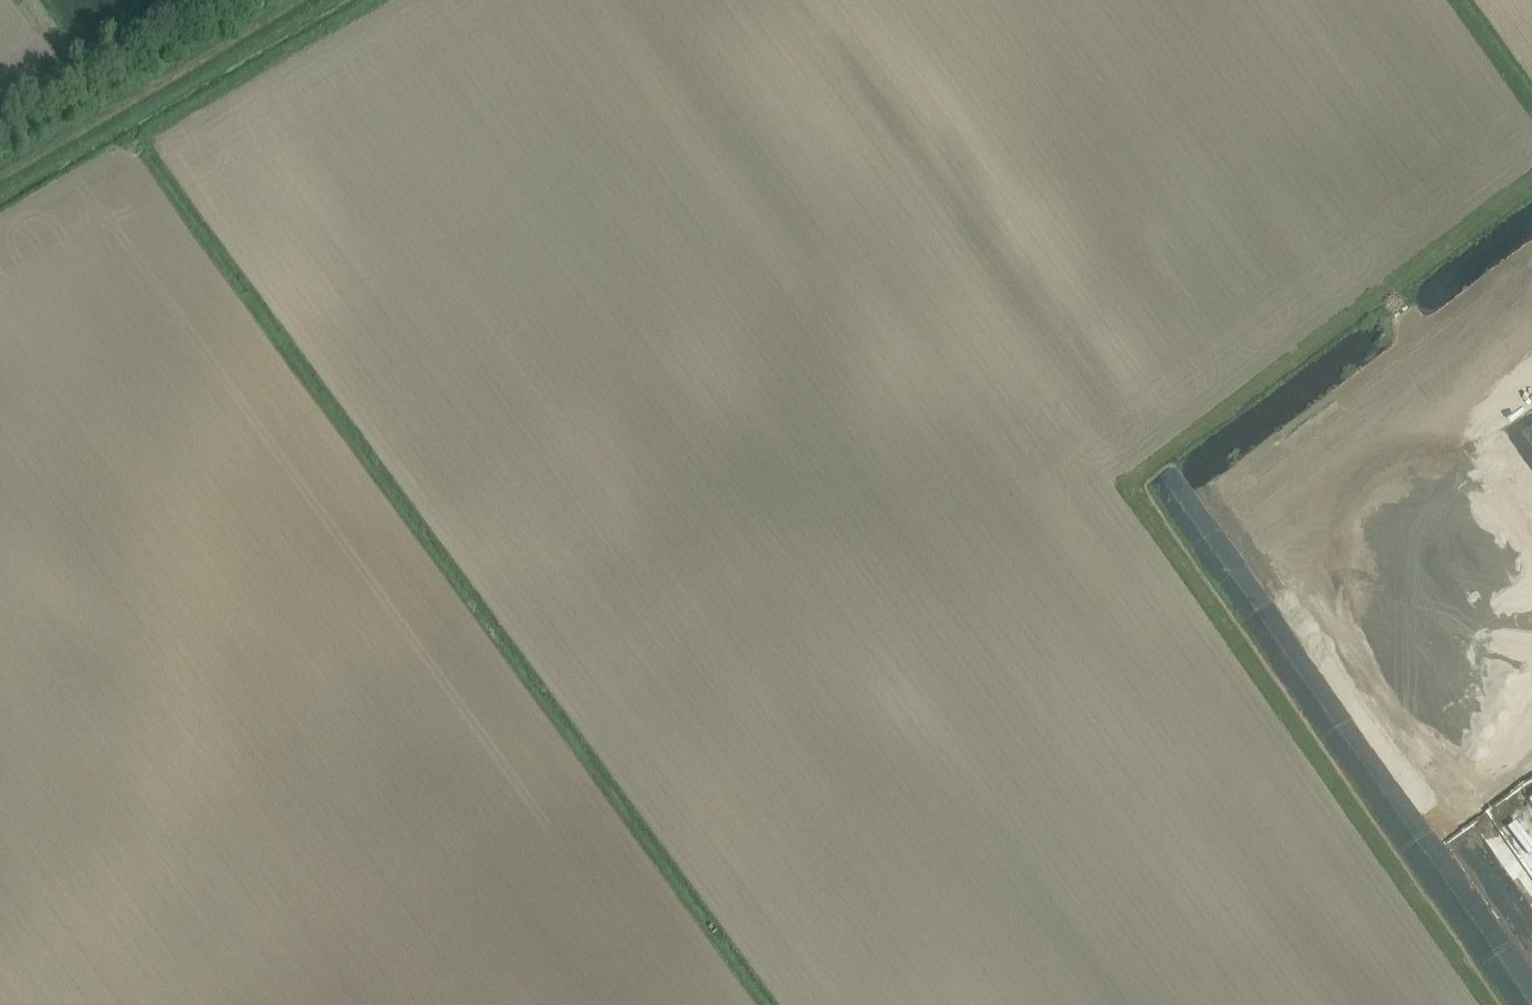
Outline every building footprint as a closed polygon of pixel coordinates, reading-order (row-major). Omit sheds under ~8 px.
[(1522,429),(1531,446),(1531,423),(1522,429)]
